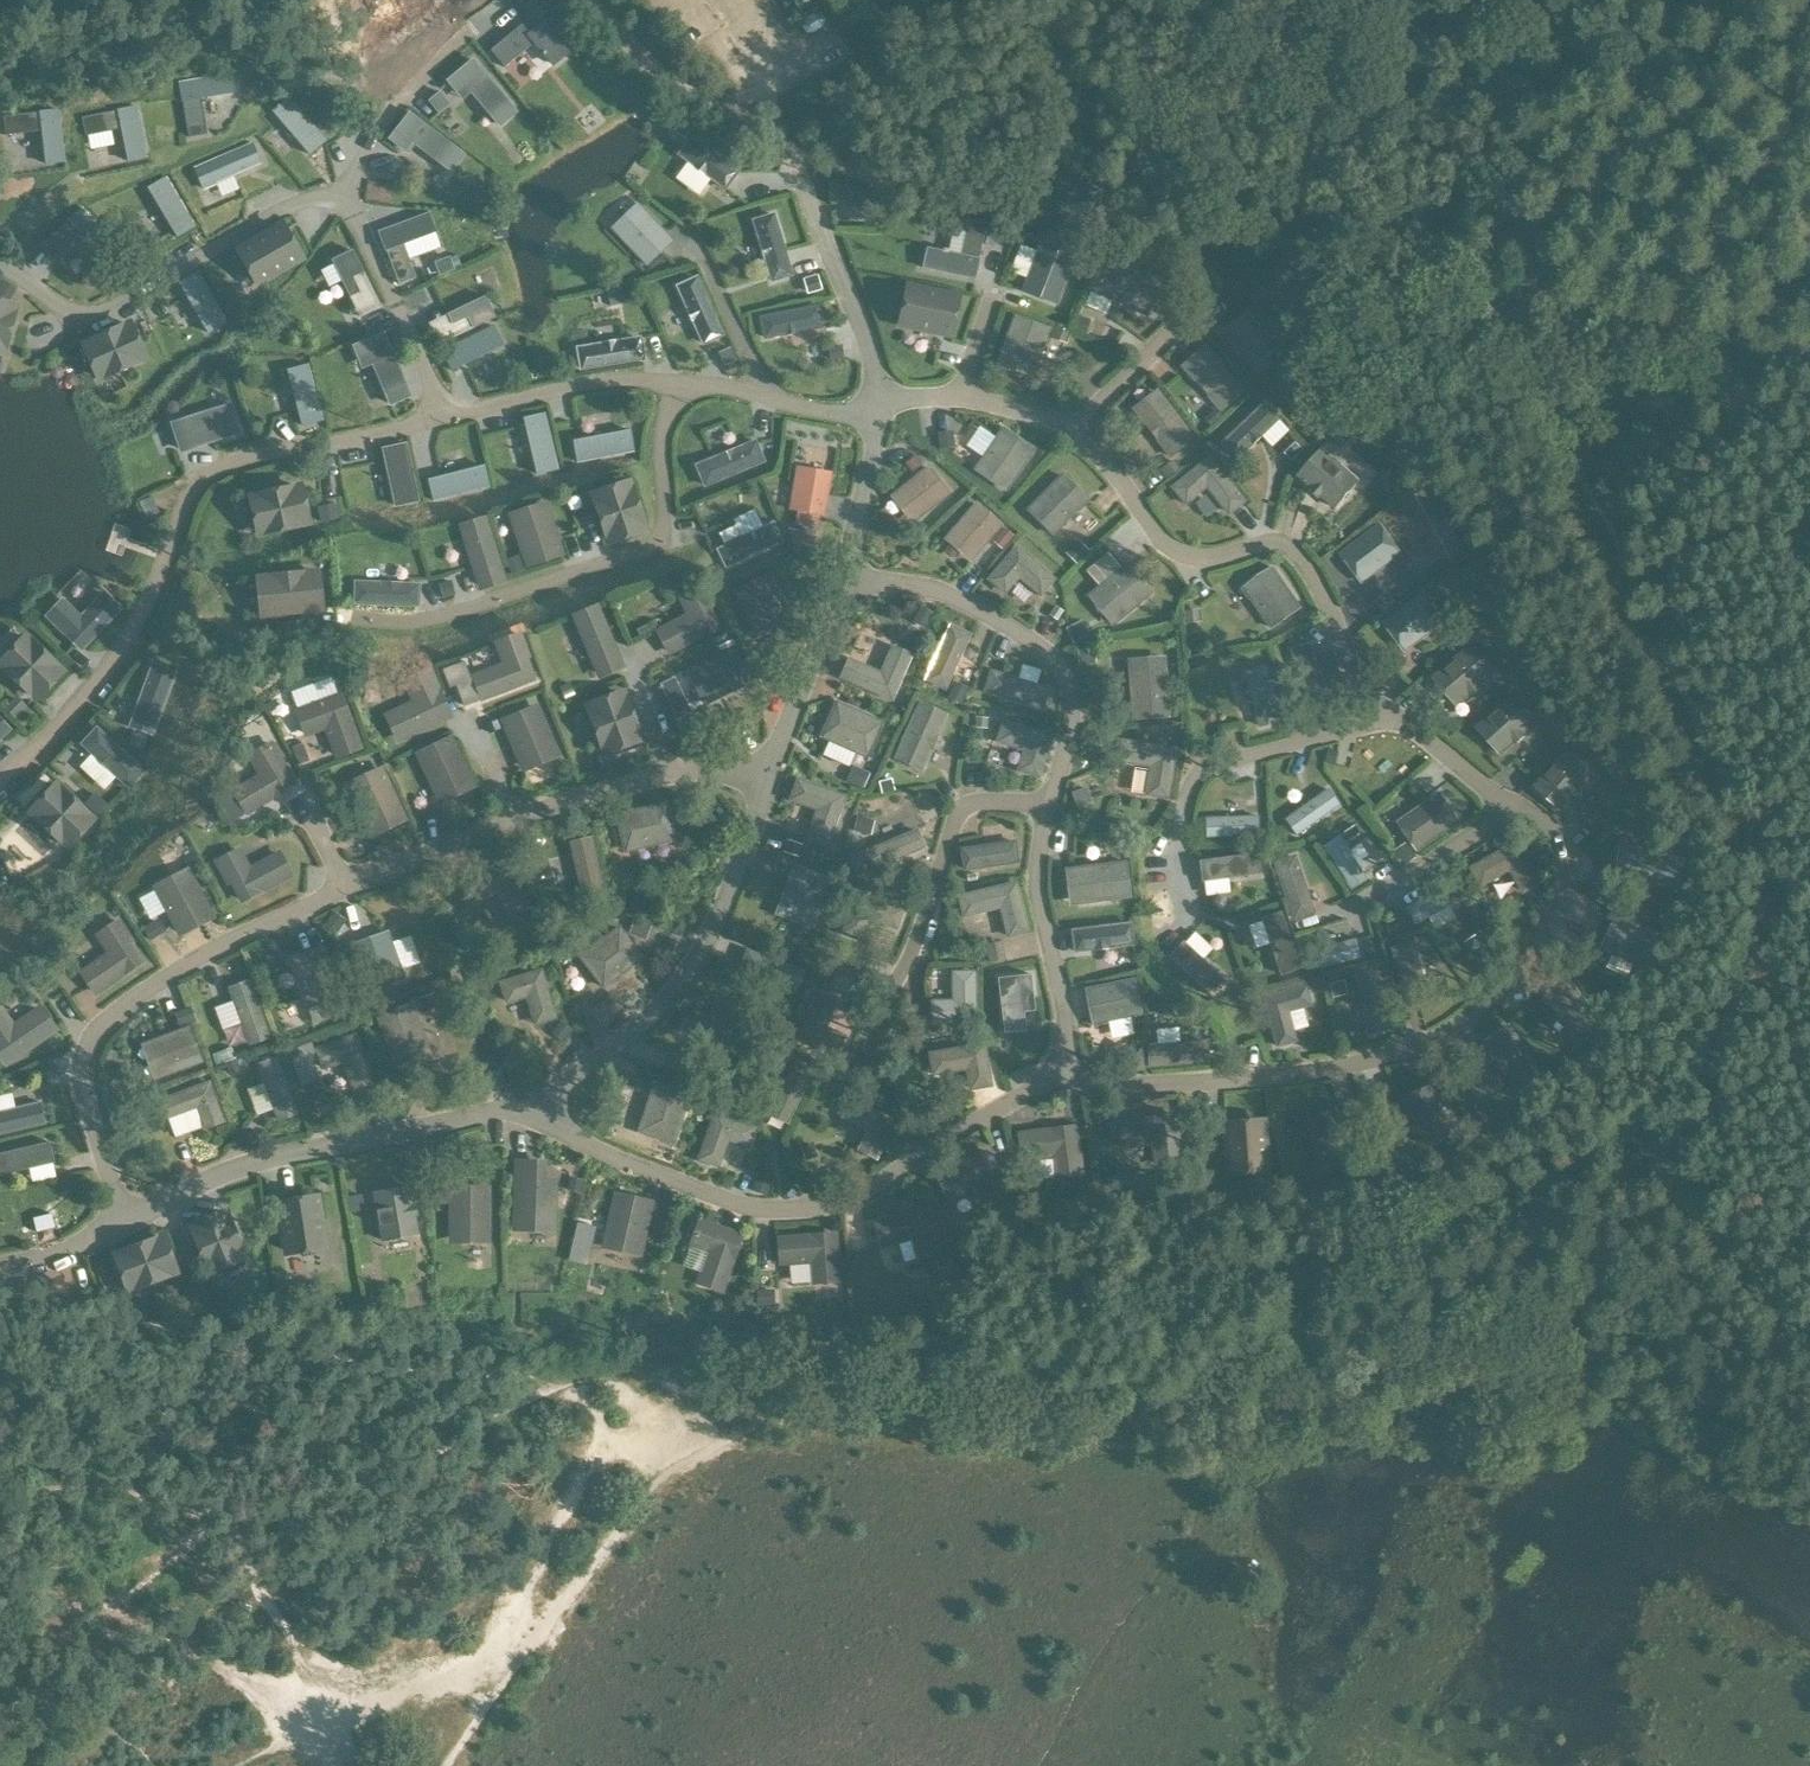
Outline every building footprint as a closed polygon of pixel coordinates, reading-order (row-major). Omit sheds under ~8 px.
[(521,10),(530,21),(543,11),(533,0),(521,10)] [(522,25),(490,52),(505,69),(535,43),(553,66),(569,52),(544,23),(530,35),(522,25)] [(448,82),(458,94),(466,87),(499,126),(515,112),(473,61),(448,82)] [(186,139),(207,135),(201,99),(234,93),(231,75),(177,84),(186,139)] [(439,93),(428,101),(439,114),(450,106),(439,93)] [(289,98),(273,112),(285,126),(286,124),(301,142),(300,144),(310,156),(326,142),(289,98)] [(138,107),(82,118),(86,137),(122,130),(128,162),(147,158),(138,107)] [(59,111),(4,118),(6,136),(42,132),(46,165),(65,163),(59,111)] [(409,114),(390,140),(402,149),(409,141),(449,171),(462,154),(409,114)] [(666,135),(657,146),(672,157),(680,147),(666,135)] [(737,173),(691,139),(679,155),(694,167),(695,170),(702,175),(705,175),(725,190),(737,173)] [(253,144),(196,168),(200,178),(199,180),(203,189),(206,190),(214,186),(215,184),(261,164),(253,144)] [(166,178),(148,189),(157,205),(160,203),(171,223),(169,225),(177,238),(196,227),(166,178)] [(863,194),(850,191),(847,206),(861,208),(863,194)] [(640,208),(627,220),(630,223),(617,235),(647,266),(672,242),(640,208)] [(83,209),(41,245),(53,260),(81,236),(103,261),(117,248),(83,209)] [(428,215),(379,233),(398,285),(416,279),(404,244),(435,233),(428,215)] [(773,216),(754,222),(761,244),(760,247),(762,256),(765,258),(772,281),(791,276),(773,216)] [(927,249),(923,269),(975,279),(986,224),(967,220),(960,256),(927,249)] [(282,229),(241,252),(259,282),(299,259),(282,229)] [(26,238),(15,248),(23,256),(34,247),(26,238)] [(1089,241),(1085,253),(1095,257),(1099,245),(1089,241)] [(1037,256),(1024,291),(1056,304),(1073,259),(1050,250),(1049,248),(1041,245),(1039,246),(1036,254),(1037,256)] [(352,252),(332,261),(360,317),(380,307),(352,252)] [(449,257),(453,268),(461,265),(457,254),(449,257)] [(449,257),(434,263),(439,276),(454,270),(453,268),(449,257)] [(1160,289),(1101,263),(1088,292),(1147,318),(1160,289)] [(198,274),(180,284),(189,300),(191,299),(203,319),(200,320),(208,334),(227,323),(198,274)] [(818,275),(803,279),(807,294),(821,291),(818,275)] [(696,279),(678,288),(688,309),(687,312),(691,322),(694,322),(703,344),(722,336),(696,279)] [(4,283),(0,289),(0,293),(10,299),(16,290),(4,283)] [(621,289),(607,293),(610,307),(625,304),(621,289)] [(909,290),(902,325),(949,334),(956,299),(909,290)] [(429,325),(439,345),(495,318),(485,298),(429,325)] [(3,354),(14,308),(0,304),(0,353),(3,354)] [(1256,305),(1229,328),(1240,341),(1238,343),(1246,352),(1248,351),(1259,365),(1287,342),(1256,305)] [(817,308),(761,319),(765,338),(784,335),(787,336),(795,334),(798,332),(821,327),(817,308)] [(1014,315),(995,364),(1033,378),(1052,330),(1014,315)] [(1072,330),(1086,335),(1090,322),(1077,317),(1072,330)] [(128,326),(85,346),(100,378),(143,359),(128,326)] [(493,327),(442,352),(451,371),(468,363),(467,361),(488,351),(489,353),(503,346),(493,327)] [(1069,333),(1056,328),(1052,339),(1065,343),(1069,333)] [(384,335),(354,348),(360,362),(370,358),(390,405),(409,396),(384,335)] [(601,346),(578,349),(581,370),(643,360),(639,339),(616,343),(613,342),(603,343),(601,346)] [(842,346),(829,349),(831,361),(844,358),(842,346)] [(1204,346),(1180,368),(1222,414),(1246,391),(1204,346)] [(730,347),(719,353),(726,368),(737,362),(730,347)] [(297,388),(303,410),(298,411),(302,427),(323,421),(309,366),(288,371),(293,389),(297,388)] [(1195,439),(1156,390),(1131,410),(1169,459),(1195,439)] [(1281,418),(1267,404),(1225,443),(1239,458),(1252,445),(1256,444),(1262,438),(1263,435),(1281,418)] [(230,405),(175,423),(184,451),(239,434),(230,405)] [(1303,405),(1291,416),(1300,425),(1311,414),(1303,405)] [(1206,419),(1213,426),(1223,417),(1216,409),(1206,419)] [(528,437),(531,437),(536,459),(533,460),(537,475),(558,470),(545,415),(524,420),(528,437)] [(1341,425),(1329,438),(1342,449),(1354,436),(1341,425)] [(1035,450),(1002,428),(973,471),(1006,493),(1035,450)] [(578,464),(634,453),(630,432),(612,435),(612,437),(589,442),(589,439),(574,442),(578,464)] [(953,432),(937,434),(939,449),(954,447),(953,432)] [(1295,441),(1284,452),(1293,461),(1304,450),(1295,441)] [(719,458),(697,467),(705,486),(763,462),(755,443),(733,452),(730,451),(721,455),(719,458)] [(386,463),(388,463),(395,493),(393,494),(396,506),(417,502),(405,446),(383,450),(386,463)] [(1361,481),(1323,447),(1297,476),(1311,489),(1310,491),(1320,499),(1321,498),(1335,510),(1361,481)] [(1211,455),(1170,487),(1185,507),(1207,489),(1229,517),(1248,502),(1211,455)] [(915,457),(905,465),(912,473),(921,465),(915,457)] [(1174,460),(1161,470),(1168,479),(1181,469),(1174,460)] [(929,466),(890,497),(912,525),(951,494),(929,466)] [(429,481),(434,502),(489,488),(484,467),(466,472),(467,474),(444,480),(443,477),(429,481)] [(828,474),(803,469),(801,483),(795,482),(790,510),(798,511),(796,525),(816,528),(819,514),(823,515),(827,492),(824,491),(828,474)] [(1062,475),(1026,510),(1053,537),(1088,502),(1062,475)] [(628,485),(594,497),(609,542),(643,530),(628,485)] [(299,489),(252,499),(260,533),(306,523),(299,489)] [(146,518),(159,513),(152,497),(140,502),(146,518)] [(1003,526),(976,502),(943,540),(970,564),(1003,526)] [(336,505),(316,508),(319,522),(339,518),(336,505)] [(516,513),(513,520),(527,565),(559,555),(545,509),(534,512),(529,509),(516,513)] [(483,522),(464,528),(471,550),(469,553),(472,564),(475,565),(482,587),(501,581),(483,522)] [(743,538),(718,551),(726,568),(782,542),(773,524),(756,532),(754,532),(745,536),(743,538)] [(1379,524),(1339,554),(1361,585),(1402,555),(1379,524)] [(736,526),(719,534),(724,544),(741,536),(736,526)] [(815,533),(788,529),(795,554),(814,547),(815,533)] [(995,544),(1001,550),(1013,536),(1006,530),(995,544)] [(1066,554),(1076,564),(1089,552),(1078,541),(1066,554)] [(1015,546),(986,580),(1004,596),(1018,580),(1041,598),(1056,580),(1015,546)] [(520,556),(506,561),(510,575),(525,570),(520,556)] [(1126,567),(1089,597),(1112,625),(1149,594),(1126,567)] [(1303,608),(1274,567),(1242,589),(1271,630),(1303,608)] [(772,572),(733,591),(756,641),(769,635),(776,651),(802,638),(772,572)] [(273,592),(260,593),(262,616),(292,613),(291,606),(320,603),(318,578),(303,580),(302,575),(271,578),(273,592)] [(450,581),(438,584),(442,600),(454,596),(450,581)] [(357,584),(356,604),(418,607),(418,586),(399,585),(396,583),(386,583),(383,584),(357,584)] [(715,607),(704,583),(675,595),(685,615),(655,630),(668,657),(721,629),(711,609),(715,607)] [(1388,592),(1376,601),(1384,612),(1396,602),(1388,592)] [(1423,593),(1383,622),(1405,653),(1445,624),(1423,593)] [(62,601),(47,617),(66,635),(69,632),(85,647),(120,610),(104,595),(81,619),(62,601)] [(1049,615),(1059,622),(1066,612),(1056,605),(1049,615)] [(921,606),(911,622),(925,630),(934,614),(921,606)] [(576,615),(575,619),(577,626),(581,627),(601,675),(619,667),(595,610),(586,614),(583,613),(576,615)] [(1199,610),(1184,612),(1185,622),(1200,621),(1199,610)] [(302,626),(315,625),(314,612),(301,613),(302,626)] [(1082,621),(1066,629),(1073,643),(1088,635),(1082,621)] [(946,692),(971,634),(948,624),(923,682),(946,692)] [(1465,631),(1456,625),(1448,637),(1457,643),(1465,631)] [(521,633),(493,643),(502,664),(470,677),(480,702),(535,680),(528,661),(531,659),(521,633)] [(26,639),(2,665),(36,698),(61,672),(26,639)] [(1495,675),(1470,645),(1432,678),(1457,708),(1472,695),(1473,697),(1482,688),(1481,687),(1495,675)] [(913,655),(891,646),(880,672),(848,658),(839,680),(892,703),(913,655)] [(1094,648),(1077,649),(1078,666),(1095,664),(1094,648)] [(735,651),(692,672),(703,695),(702,697),(705,704),(708,705),(715,701),(716,699),(750,682),(735,651)] [(1207,667),(1203,654),(1189,658),(1192,670),(1207,667)] [(1164,657),(1126,660),(1131,722),(1170,718),(1164,657)] [(464,662),(442,670),(449,689),(456,686),(464,707),(480,702),(470,677),(464,662)] [(175,674),(154,666),(136,715),(133,717),(130,723),(132,727),(138,730),(140,729),(153,734),(175,674)] [(1269,668),(1246,673),(1259,727),(1282,722),(1269,668)] [(1043,713),(1050,689),(991,671),(983,694),(1043,713)] [(428,674),(407,683),(417,704),(389,717),(399,738),(444,717),(435,696),(438,695),(428,674)] [(675,678),(660,685),(665,696),(680,689),(675,678)] [(336,695),(330,680),(313,686),(319,701),(336,695)] [(954,682),(947,699),(961,705),(967,688),(954,682)] [(570,683),(560,687),(566,700),(575,695),(570,683)] [(319,701),(294,711),(304,739),(325,732),(335,760),(363,750),(342,692),(336,695),(319,701)] [(1513,694),(1475,728),(1501,757),(1516,743),(1517,745),(1526,737),(1525,735),(1539,723),(1513,694)] [(622,695),(589,707),(605,752),(639,740),(622,695)] [(16,697),(4,709),(15,720),(27,707),(16,697)] [(867,760),(883,723),(836,701),(819,738),(867,760)] [(918,702),(893,759),(923,772),(948,716),(918,702)] [(538,704),(498,722),(521,774),(561,757),(538,704)] [(975,718),(974,728),(987,729),(988,719),(975,718)] [(496,720),(484,725),(489,736),(501,730),(496,720)] [(1023,753),(1016,774),(1039,781),(1053,737),(1002,721),(995,744),(1023,753)] [(143,773),(97,730),(83,745),(97,758),(98,762),(105,769),(109,770),(129,788),(143,773)] [(147,738),(133,732),(129,744),(143,750),(147,738)] [(452,736),(413,754),(438,807),(476,788),(452,736)] [(1176,749),(1119,740),(1116,764),(1148,769),(1144,798),(1169,801),(1176,749)] [(257,776),(231,790),(246,817),(298,785),(272,741),(246,756),(257,776)] [(291,748),(297,766),(308,762),(302,744),(291,748)] [(1596,776),(1567,749),(1533,786),(1562,813),(1575,798),(1576,799),(1584,790),(1583,789),(1596,776)] [(1329,750),(1326,763),(1336,765),(1339,752),(1329,750)] [(370,839),(408,822),(382,766),(344,784),(370,839)] [(854,766),(847,781),(864,789),(870,774),(854,766)] [(805,840),(828,848),(846,796),(796,779),(788,802),(815,812),(805,840)] [(891,780),(879,783),(881,793),(894,792),(891,780)] [(56,787),(32,814),(67,847),(92,820),(56,787)] [(1086,788),(1072,793),(1078,808),(1092,803),(1086,788)] [(1328,790),(1285,821),(1296,836),(1339,806),(1328,790)] [(1441,794),(1397,823),(1418,853),(1461,824),(1441,794)] [(96,796),(88,806),(97,815),(106,805),(96,796)] [(666,803),(615,815),(624,855),(675,843),(666,803)] [(857,817),(853,832),(871,836),(874,821),(857,817)] [(1258,817),(1205,819),(1206,838),(1258,836),(1258,817)] [(1355,825),(1344,833),(1349,841),(1360,834),(1355,825)] [(916,829),(849,858),(858,879),(925,850),(916,829)] [(1339,836),(1323,847),(1352,890),(1368,880),(1339,836)] [(606,898),(592,838),(568,843),(583,904),(606,898)] [(798,857),(802,846),(787,840),(783,852),(798,857)] [(1518,840),(1469,869),(1481,889),(1511,873),(1524,896),(1543,884),(1518,840)] [(1016,841),(959,849),(963,873),(1019,865),(1016,841)] [(1395,852),(1402,863),(1415,853),(1407,842),(1395,852)] [(1621,845),(1615,877),(1679,889),(1685,857),(1621,845)] [(240,848),(213,862),(226,887),(230,885),(241,905),(293,877),(280,851),(250,867),(240,848)] [(1203,882),(1260,875),(1258,856),(1201,863),(1203,882)] [(1294,858),(1276,864),(1294,919),(1302,916),(1304,917),(1312,914),(1313,912),(1311,904),(1309,903),(1294,858)] [(496,895),(509,917),(530,905),(505,862),(459,888),(471,908),(496,895)] [(1126,862),(1064,869),(1069,907),(1131,900),(1126,862)] [(794,865),(774,916),(811,930),(831,879),(794,865)] [(189,867),(152,887),(180,939),(217,919),(189,867)] [(999,910),(1006,939),(1029,934),(1016,882),(956,896),(962,919),(999,910)] [(1452,884),(1408,908),(1417,924),(1461,901),(1452,884)] [(870,922),(897,931),(905,910),(855,892),(841,935),(863,942),(870,922)] [(626,914),(640,919),(645,900),(632,896),(626,914)] [(334,912),(325,926),(337,934),(346,921),(334,912)] [(1617,913),(1600,949),(1648,972),(1665,935),(1617,913)] [(1262,920),(1281,976),(1300,969),(1281,914),(1262,920)] [(119,919),(94,936),(106,954),(78,973),(95,998),(144,964),(131,945),(135,942),(119,919)] [(158,920),(143,929),(150,941),(165,932),(158,920)] [(651,926),(634,920),(629,935),(646,940),(651,926)] [(1130,925),(1073,932),(1075,952),(1094,950),(1097,951),(1106,950),(1108,948),(1132,945),(1130,925)] [(536,927),(525,934),(534,948),(545,940),(536,927)] [(578,958),(603,990),(644,958),(619,927),(578,958)] [(603,939),(596,930),(583,940),(590,949),(603,939)] [(367,994),(406,981),(389,931),(350,944),(367,994)] [(1466,942),(1473,953),(1486,944),(1479,934),(1466,942)] [(1356,940),(1308,952),(1312,970),(1361,958),(1356,940)] [(1416,942),(1392,948),(1408,1009),(1431,1003),(1416,942)] [(1213,998),(1226,983),(1183,943),(1170,958),(1213,998)] [(287,959),(305,1008),(342,994),(325,946),(287,959)] [(802,947),(797,960),(811,966),(816,953),(802,947)] [(1001,947),(987,951),(990,967),(1005,963),(1001,947)] [(738,973),(796,993),(804,970),(747,950),(738,973)] [(1556,967),(1533,989),(1582,1041),(1605,1019),(1556,967)] [(817,968),(812,979),(830,986),(834,975),(817,968)] [(498,983),(505,1006),(526,1000),(534,1027),(557,1020),(542,969),(498,983)] [(1353,976),(1370,1036),(1394,1029),(1377,969),(1353,976)] [(976,1024),(976,971),(951,971),(952,1001),(930,1001),(931,1026),(976,1024)] [(1033,994),(1031,975),(998,979),(1004,1032),(1024,1030),(1020,995),(1033,994)] [(1323,978),(1306,982),(1310,995),(1326,991),(1323,978)] [(1134,980),(1085,989),(1092,1027),(1141,1017),(1134,980)] [(1343,981),(1328,985),(1332,999),(1347,995),(1343,981)] [(1276,1049),(1297,1043),(1289,1013),(1312,1007),(1306,985),(1261,998),(1276,1049)] [(254,990),(231,998),(249,1046),(271,1038),(254,990)] [(817,992),(797,1040),(838,1058),(847,1036),(828,1028),(839,1001),(817,992)] [(434,994),(419,999),(424,1013),(439,1009),(434,994)] [(1169,1007),(1160,999),(1152,1009),(1162,1017),(1169,1007)] [(324,1004),(309,1010),(314,1025),(329,1019),(324,1004)] [(414,1007),(377,1020),(394,1069),(432,1055),(414,1007)] [(191,1008),(174,1014),(178,1026),(195,1019),(191,1008)] [(680,1032),(741,1056),(750,1034),(689,1009),(680,1032)] [(0,1014),(0,1045),(10,1060),(53,1030),(40,1011),(13,1030),(1,1013),(0,1014)] [(760,1014),(752,1020),(760,1030),(768,1024),(760,1014)] [(920,1016),(911,1018),(913,1029),(922,1027),(920,1016)] [(573,1031),(561,1022),(551,1034),(564,1043),(573,1031)] [(1510,1025),(1483,1042),(1518,1094),(1545,1076),(1510,1025)] [(154,1082),(203,1064),(189,1026),(140,1044),(154,1082)] [(1601,1047),(1609,1040),(1599,1029),(1591,1036),(1601,1047)] [(314,1049),(322,1071),(342,1064),(352,1092),(375,1084),(356,1034),(314,1049)] [(1207,1041),(1146,1047),(1148,1070),(1209,1064),(1207,1041)] [(965,1072),(968,1092),(992,1088),(984,1043),(928,1053),(932,1077),(965,1072)] [(1118,1043),(1109,1055),(1119,1063),(1128,1050),(1118,1043)] [(309,1047),(300,1050),(304,1062),(313,1059),(309,1047)] [(232,1048),(221,1052),(225,1064),(236,1060),(232,1048)] [(1015,1053),(1002,1058),(1008,1072),(1021,1066),(1015,1053)] [(277,1123),(299,1115),(278,1057),(256,1065),(277,1123)] [(241,1072),(236,1060),(225,1065),(230,1076),(241,1072)] [(789,1121),(812,1071),(791,1062),(768,1111),(789,1121)] [(626,1082),(610,1075),(604,1089),(619,1096),(626,1082)] [(197,1111),(204,1130),(225,1123),(210,1081),(160,1100),(169,1122),(197,1111)] [(676,1146),(691,1095),(652,1083),(637,1134),(676,1146)] [(1438,1088),(1406,1102),(1425,1145),(1458,1131),(1438,1088)] [(866,1132),(856,1151),(876,1162),(897,1122),(851,1099),(841,1119),(866,1132)] [(0,1115),(0,1136),(47,1125),(43,1106),(0,1115)] [(1479,1106),(1466,1114),(1475,1130),(1488,1122),(1479,1106)] [(1344,1107),(1304,1117),(1318,1175),(1358,1165),(1344,1107)] [(696,1162),(719,1170),(729,1143),(749,1151),(757,1127),(713,1112),(696,1162)] [(1178,1114),(1117,1121),(1120,1150),(1150,1147),(1153,1166),(1183,1163),(1178,1114)] [(141,1115),(138,1125),(146,1127),(149,1117),(141,1115)] [(1261,1124),(1226,1126),(1229,1174),(1265,1171),(1261,1124)] [(1078,1126),(1017,1133),(1020,1163),(1051,1159),(1054,1179),(1084,1176),(1080,1140),(1078,1129),(1078,1126)] [(1086,1128),(1078,1129),(1080,1140),(1087,1139),(1086,1128)] [(813,1143),(801,1147),(805,1161),(817,1157),(813,1143)] [(990,1149),(933,1170),(944,1198),(977,1186),(984,1207),(1014,1195),(1003,1168),(998,1170),(990,1149)] [(0,1167),(0,1188),(58,1174),(54,1154),(0,1167)] [(540,1161),(513,1160),(511,1232),(556,1234),(557,1178),(539,1178),(540,1161)] [(758,1174),(752,1191),(767,1196),(773,1179),(758,1174)] [(583,1181),(571,1178),(568,1191),(580,1194),(583,1181)] [(1218,1183),(1201,1185),(1202,1203),(1219,1202),(1218,1183)] [(430,1205),(447,1206),(447,1186),(431,1186),(430,1205)] [(1102,1192),(1107,1219),(1143,1214),(1139,1186),(1102,1192)] [(411,1187),(372,1193),(381,1243),(419,1236),(416,1217),(418,1217),(416,1205),(414,1205),(411,1187)] [(490,1188),(449,1187),(449,1245),(490,1245),(490,1188)] [(654,1202),(613,1193),(601,1249),(642,1258),(654,1202)] [(347,1214),(363,1212),(361,1197),(345,1199),(347,1214)] [(316,1200),(281,1205),(289,1252),(324,1246),(316,1200)] [(881,1249),(911,1241),(916,1261),(945,1254),(932,1204),(872,1221),(881,1249)] [(227,1214),(196,1227),(215,1276),(247,1263),(227,1214)] [(744,1235),(698,1219),(689,1248),(706,1254),(695,1285),(724,1294),(744,1235)] [(596,1228),(577,1223),(574,1236),(593,1240),(596,1228)] [(837,1232),(776,1236),(778,1267),(809,1265),(810,1286),(841,1283),(837,1232)] [(166,1238),(120,1256),(134,1293),(181,1275),(166,1238)] [(934,1273),(930,1289),(948,1293),(952,1277),(934,1273)] [(275,1277),(277,1292),(291,1290),(288,1275),(275,1277)] [(204,1284),(188,1291),(192,1302),(209,1296),(204,1284)] [(774,1291),(758,1291),(759,1307),(775,1306),(774,1291)] [(753,1298),(738,1298),(738,1312),(753,1312),(753,1298)] [(658,1344),(644,1341),(641,1357),(656,1360),(658,1344)]
